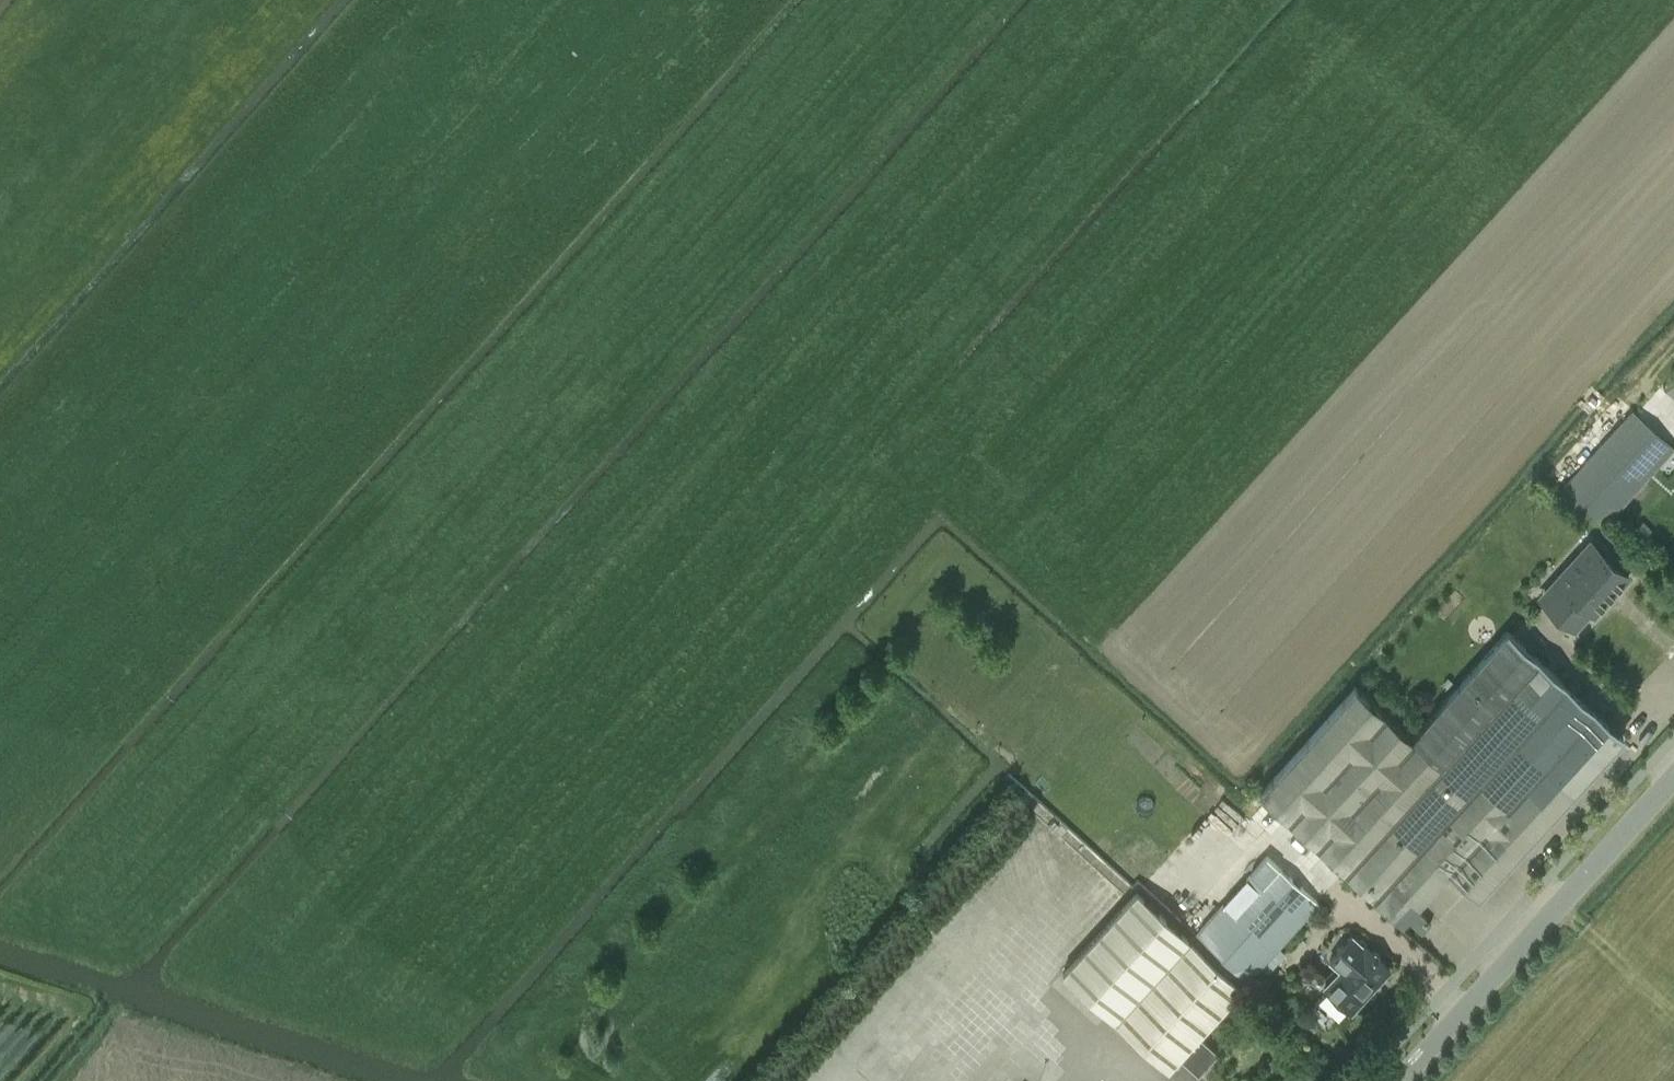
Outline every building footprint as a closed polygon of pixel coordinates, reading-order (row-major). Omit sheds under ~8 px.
[(1579,470),(1563,488),(1605,525),(1673,449),(1632,411),(1579,470)] [(1564,586),(1548,603),(1576,628),(1592,611),(1595,613),(1629,576),(1590,541),(1556,578),(1564,586)] [(1356,686),(1260,792),(1394,913),(1441,861),(1478,895),(1623,735),(1538,658),(1503,629),(1502,628),(1410,731),(1357,679),(1353,684),(1356,686)] [(1126,893),(1135,883),(1097,847),(1053,893),(1060,899),(1094,863),(1126,893)] [(1218,1052),(1199,1035),(1319,903),(1267,856),(1191,939),(1137,890),(1065,969),(1170,1066),(1179,1056),(1198,1074),(1218,1052)] [(1422,932),(1431,922),(1414,906),(1405,916),(1422,932)] [(958,908),(948,919),(980,949),(991,938),(958,908)] [(1388,966),(1365,944),(1352,933),(1328,958),(1341,970),(1317,997),(1342,1021),(1373,987),(1371,985),(1388,966)]
